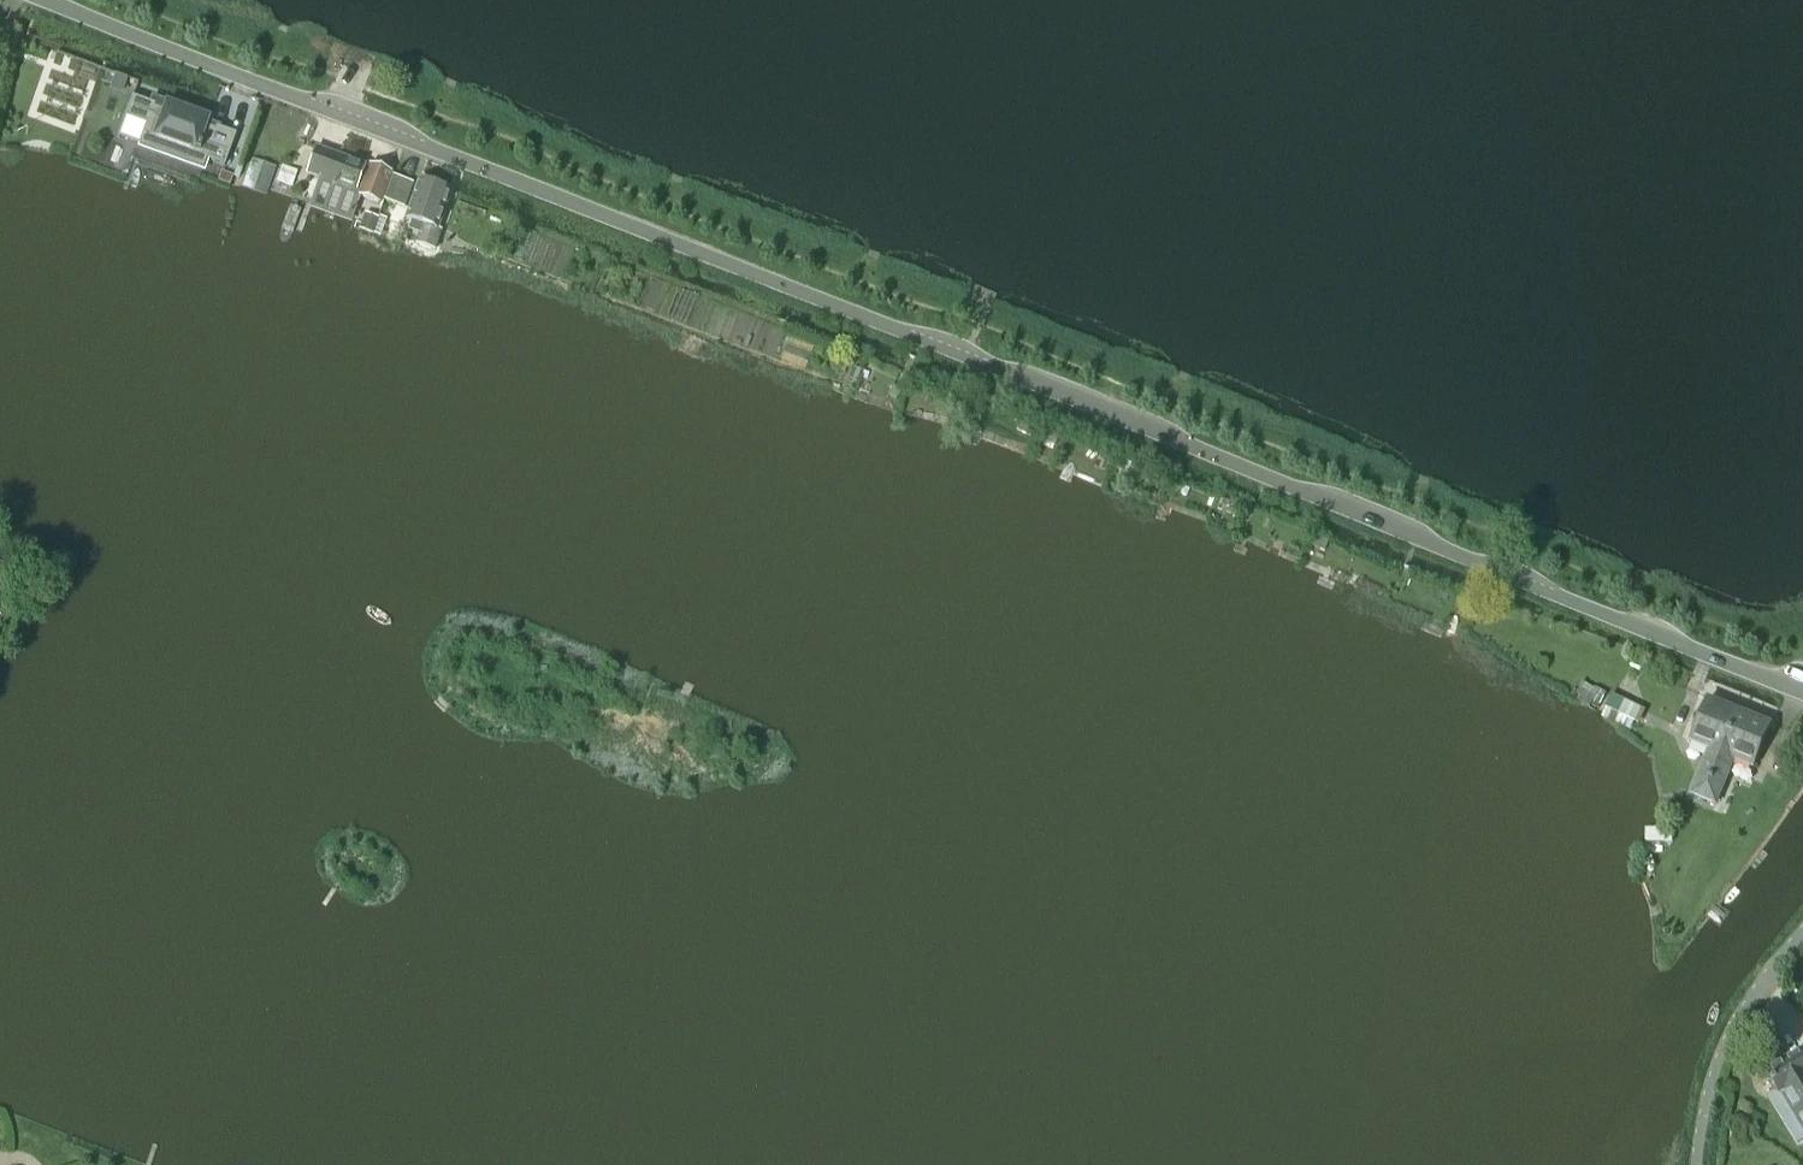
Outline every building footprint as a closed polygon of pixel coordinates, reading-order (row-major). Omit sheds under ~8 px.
[(115,75),(110,90),(122,94),(127,80),(115,75)] [(235,136),(219,130),(214,128),(214,130),(205,127),(207,123),(208,120),(166,104),(163,112),(154,108),(155,106),(148,104),(132,97),(125,117),(146,125),(138,145),(203,169),(206,160),(224,166),(235,136)] [(315,149),(306,174),(320,179),(311,205),(353,220),(361,197),(378,204),(389,174),(370,167),(370,169),(315,149)] [(281,168),(276,182),(291,188),(296,173),(281,168)] [(404,209),(413,184),(392,176),(383,201),(404,209)] [(433,251),(440,231),(435,229),(448,193),(420,183),(407,221),(414,223),(411,232),(421,235),(417,246),(433,251)] [(366,216),(360,230),(372,235),(377,221),(366,216)] [(377,221),(372,235),(380,237),(386,220),(379,218),(377,221)] [(1612,694),(1602,716),(1630,730),(1634,721),(1639,724),(1645,710),(1612,694)] [(1704,799),(1740,712),(1708,699),(1691,742),(1710,750),(1691,794),(1704,799)] [(1753,768),(1771,725),(1740,712),(1704,799),(1716,804),(1734,760),(1753,768)] [(1779,1094),(1771,1099),(1785,1124),(1798,1144),(1802,1141),(1802,1053),(1768,1074),(1779,1094)]
